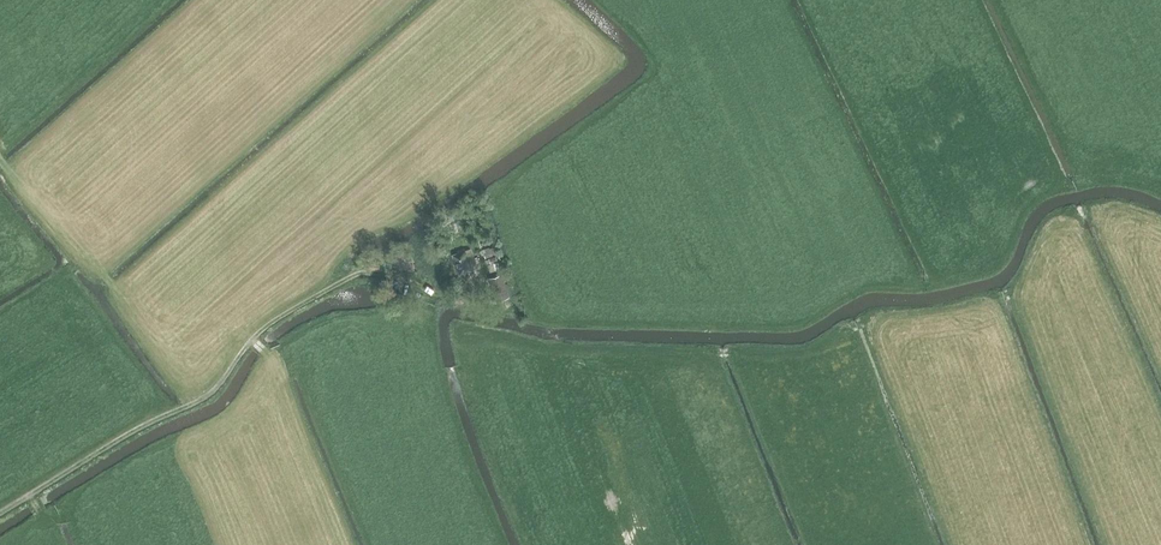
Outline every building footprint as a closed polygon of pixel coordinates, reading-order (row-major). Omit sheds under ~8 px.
[(485,258),(496,255),(493,246),(483,249),(485,258)] [(459,275),(477,268),(471,249),(452,255),(459,275)] [(370,259),(369,269),(379,270),(380,260),(370,259)] [(490,272),(501,268),(499,261),(488,264),(490,272)] [(496,301),(509,297),(503,274),(489,278),(496,301)]
